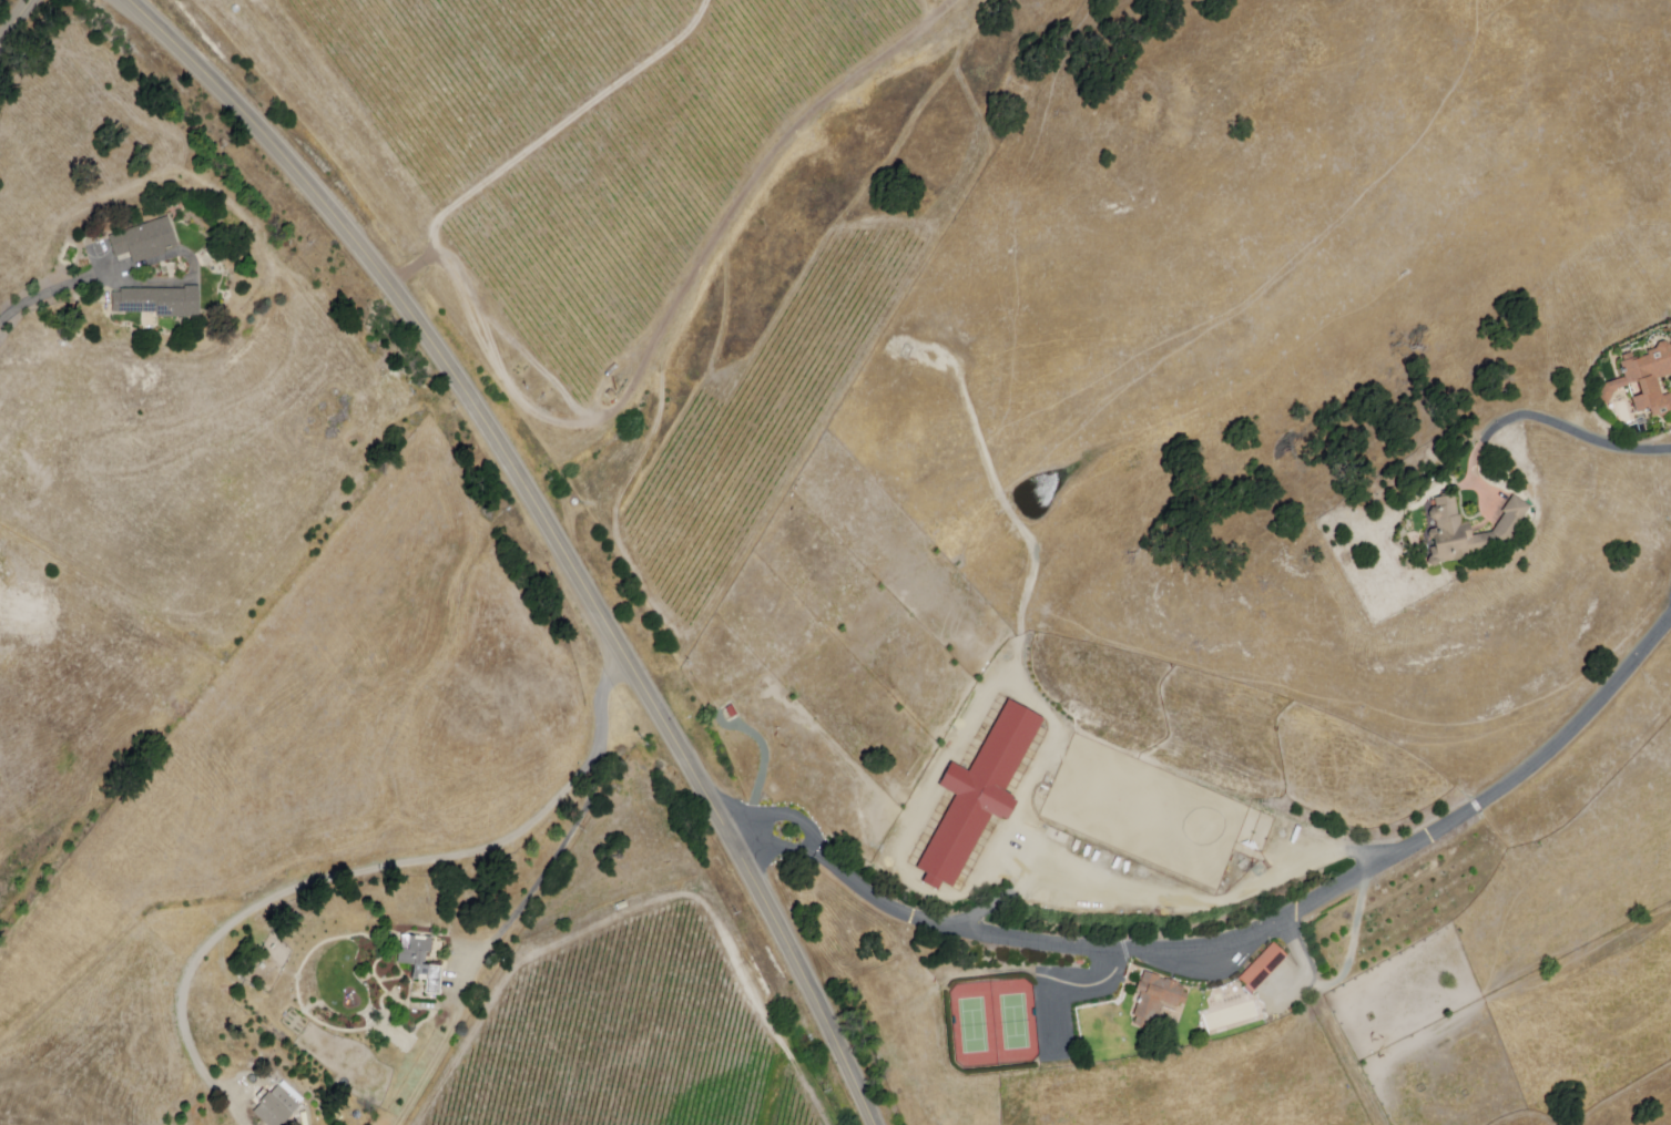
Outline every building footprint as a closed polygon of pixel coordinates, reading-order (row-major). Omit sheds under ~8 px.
[(166,216),(180,247),(171,252),(169,247),(163,249),(165,256),(133,268),(126,253),(112,258),(104,241),(166,216)] [(110,294),(110,314),(155,314),(155,319),(202,319),(202,284),(185,284),(185,293),(110,294)] [(1616,393),(1618,393),(1618,391),(1629,388),(1629,386),(1634,385),(1638,397),(1641,396),(1642,397),(1632,400),(1638,415),(1651,411),(1653,419),(1660,417),(1661,419),(1669,416),(1669,415),(1670,413),(1670,394),(1663,397),(1658,380),(1670,376),(1670,347),(1670,346),(1664,342),(1659,345),(1655,350),(1647,354),(1648,357),(1638,360),(1638,358),(1633,359),(1631,354),(1622,357),(1624,362),(1620,365),(1626,379),(1607,386),(1599,401),(1609,406),(1616,393)] [(1514,497),(1531,509),(1521,522),(1525,525),(1512,543),(1501,549),(1469,556),(1470,561),(1455,563),(1454,562),(1439,565),(1438,566),(1436,569),(1431,570),(1428,567),(1427,562),(1430,559),(1429,550),(1434,549),(1433,541),(1429,540),(1428,538),(1428,534),(1431,532),(1435,531),(1438,530),(1436,522),(1434,522),(1430,521),(1429,514),(1431,510),(1437,509),(1435,500),(1441,499),(1440,497),(1443,497),(1443,493),(1450,491),(1451,498),(1455,497),(1459,517),(1461,517),(1464,524),(1470,523),(1473,538),(1492,533),(1505,515),(1501,513),(1514,497)] [(1005,792),(1012,796),(1011,798),(1017,801),(1006,821),(1000,818),(999,820),(991,816),(951,888),(941,882),(937,891),(920,882),(925,873),(916,869),(956,796),(937,786),(950,761),(969,771),(1008,699),(1045,719),(1005,792)] [(406,935),(432,937),(431,954),(420,954),(419,967),(429,967),(428,982),(411,981),(412,964),(396,964),(397,950),(405,951),(406,935)] [(1275,943),(1290,958),(1254,993),(1239,979),(1275,943)] [(1147,972),(1161,978),(1161,979),(1166,981),(1166,980),(1180,984),(1179,986),(1185,990),(1184,993),(1190,994),(1185,1006),(1181,1004),(1179,1009),(1161,1002),(1153,1024),(1149,1022),(1147,1030),(1134,1025),(1137,1017),(1133,1016),(1142,994),(1135,992),(1139,982),(1142,983),(1147,972)] [(300,1107),(285,1124),(264,1124),(248,1112),(265,1093),(269,1096),(277,1086),(300,1107)]
